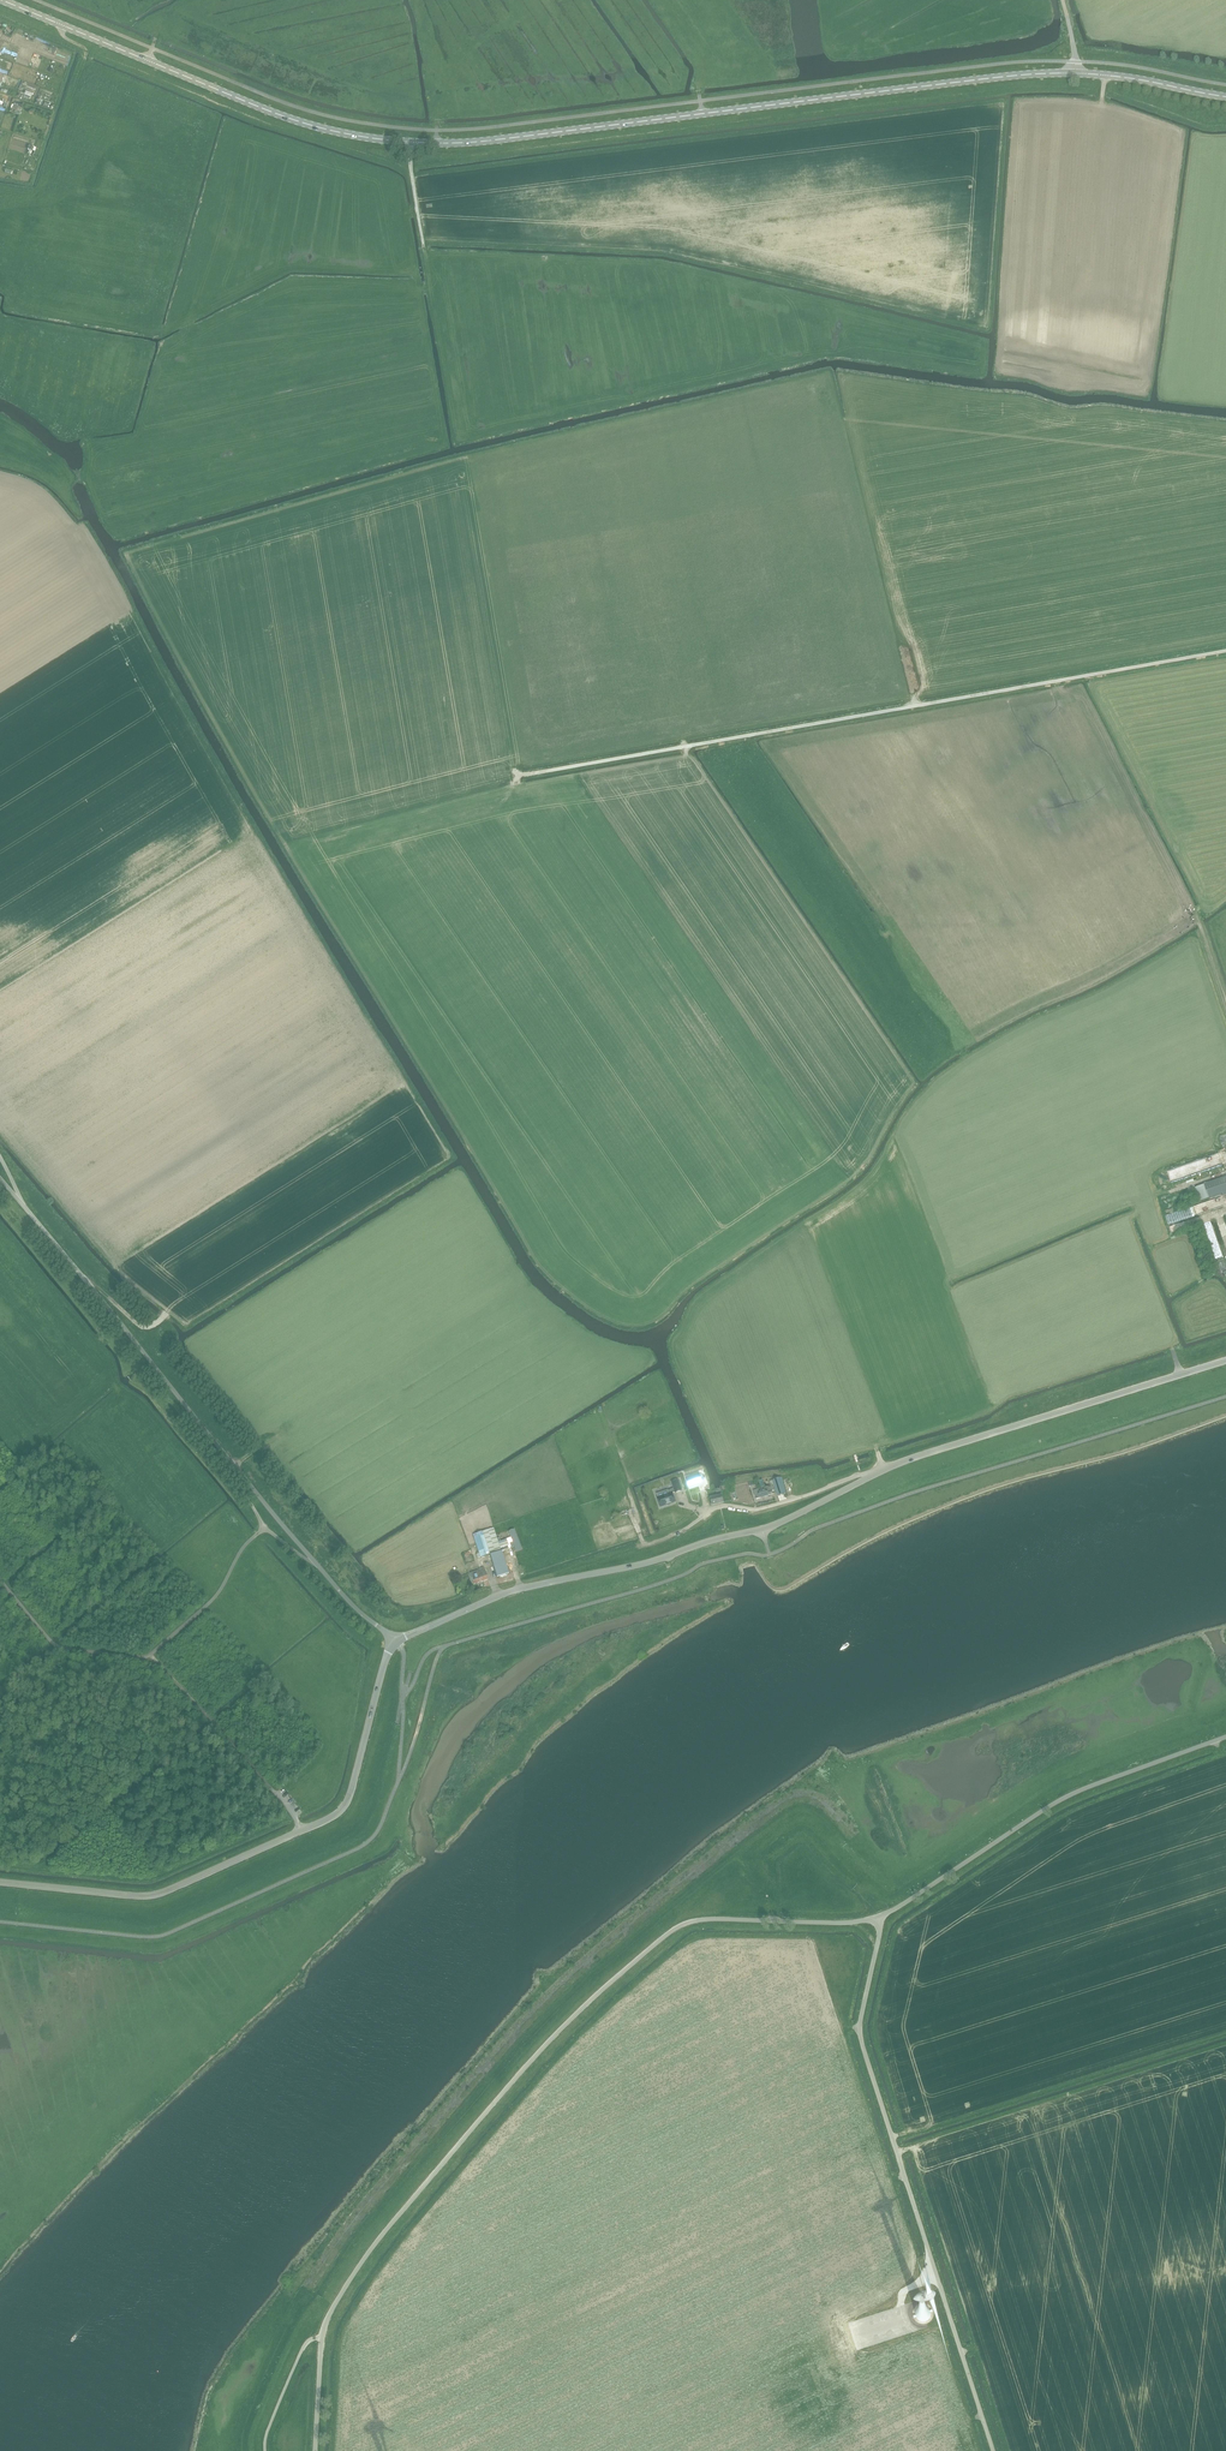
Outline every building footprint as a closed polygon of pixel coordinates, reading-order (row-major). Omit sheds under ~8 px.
[(1195,1188),(1200,1202),(1222,1194),(1223,1196),(1225,1195),(1225,1177),(1195,1188)] [(1221,1272),(1225,1270),(1225,1264),(1224,1259),(1217,1262),(1221,1272)] [(700,1473),(686,1478),(689,1488),(703,1483),(700,1473)] [(785,1494),(780,1478),(772,1481),(777,1496),(785,1494)] [(657,1497),(660,1507),(677,1502),(673,1493),(675,1492),(675,1493),(682,1491),(679,1480),(671,1482),(674,1489),(668,1490),(669,1493),(657,1497)] [(754,1491),(756,1499),(762,1497),(773,1494),(772,1492),(774,1491),(773,1488),(772,1485),(754,1491)] [(711,1498),(713,1505),(724,1502),(723,1495),(711,1498)] [(473,1534),(479,1554),(477,1554),(478,1558),(489,1554),(497,1577),(509,1573),(503,1556),(501,1550),(494,1528),(473,1534)] [(474,1584),(488,1580),(484,1567),(479,1569),(479,1570),(470,1573),(474,1584)] [(916,2313),(916,2314),(916,2315),(916,2316),(916,2317),(917,2317),(917,2318),(918,2318),(918,2319),(919,2320),(920,2320),(921,2321),(922,2321),(923,2321),(924,2321),(925,2321),(926,2321),(927,2320),(928,2320),(929,2319),(929,2318),(930,2318),(930,2317),(931,2317),(931,2316),(931,2315),(931,2314),(931,2313),(931,2312),(931,2311),(931,2310),(930,2310),(930,2309),(929,2308),(929,2307),(928,2307),(927,2307),(927,2306),(926,2306),(925,2306),(924,2306),(923,2306),(922,2306),(921,2306),(920,2306),(920,2307),(919,2307),(918,2307),(918,2308),(917,2309),(917,2310),(916,2310),(916,2311),(916,2312),(916,2313)]
